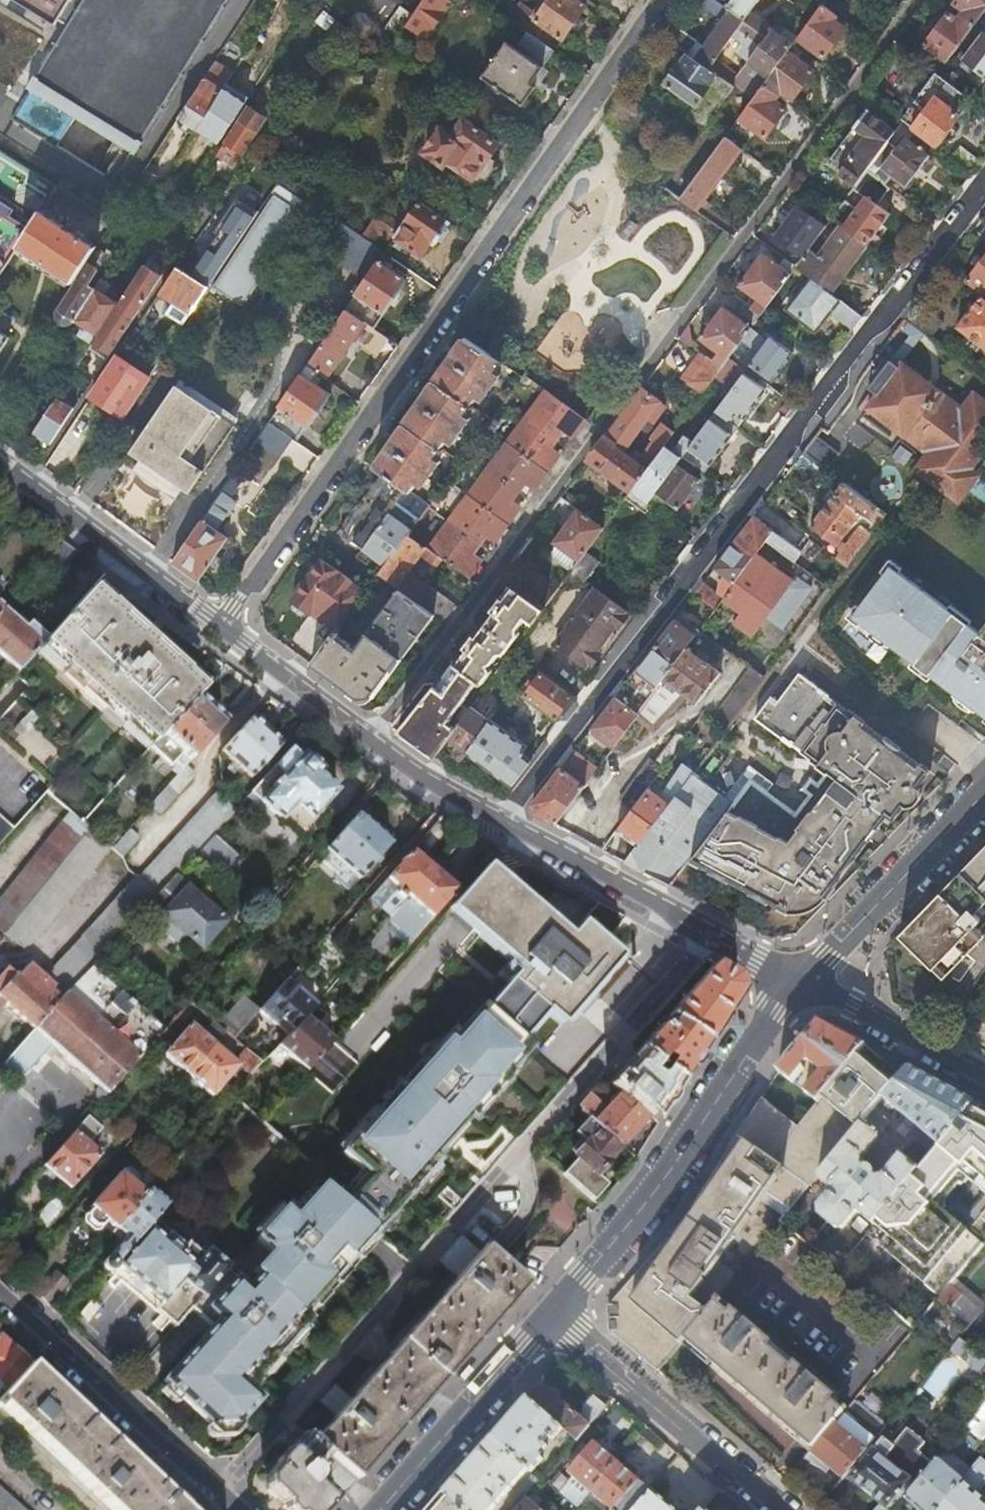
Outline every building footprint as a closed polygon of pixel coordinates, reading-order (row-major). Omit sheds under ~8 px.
[(54,25),(58,18),(68,24),(57,43),(55,42),(54,43),(55,45),(36,76),(34,75),(27,87),(30,89),(24,97),(12,118),(57,146),(75,116),(135,153),(142,141),(141,140),(160,108),(162,109),(163,107),(162,106),(181,75),(182,76),(183,73),(182,73),(201,41),(203,42),(204,40),(202,39),(222,7),(223,8),(224,6),(223,5),(226,0),(14,0),(54,25)] [(448,0),(422,0),(407,23),(427,37),(450,2),(448,0)] [(514,20),(528,30),(553,47),(561,35),(564,37),(587,4),(581,0),(548,0),(540,12),(527,3),(514,20)] [(718,0),(697,0),(717,14),(724,19),(705,45),(696,59),(710,69),(739,27),(745,19),(725,5),(718,0)] [(758,0),(732,0),(729,4),(728,3),(725,5),(745,19),(750,12),(758,0)] [(984,10),(984,0),(956,0),(955,3),(964,10),(960,14),(974,25),(984,11),(984,10)] [(823,3),(808,23),(799,36),(825,55),(845,27),(833,18),(837,13),(823,3)] [(984,26),(984,12),(984,11),(974,25),(982,30),(984,26)] [(749,59),(773,28),(771,27),(750,12),(745,19),(739,27),(743,30),(738,36),(743,40),(748,34),(752,37),(741,52),(749,59)] [(974,25),(960,14),(957,19),(947,12),(925,44),(947,61),(974,25)] [(372,26),(359,18),(352,29),(351,31),(360,37),(366,35),(372,26)] [(672,21),(662,35),(688,53),(696,59),(705,45),(698,40),(672,21)] [(788,50),(793,43),(773,28),(749,59),(748,60),(770,76),(788,50)] [(553,47),(528,30),(519,43),(532,52),(529,56),(507,41),(482,76),(523,104),(537,86),(533,82),(556,49),(553,47)] [(983,31),(966,54),(961,50),(957,55),(984,76),(984,33),(983,31)] [(814,69),(788,50),(770,76),(764,83),(779,93),(782,88),(794,97),(814,69)] [(687,117),(703,129),(735,86),(731,83),(718,74),(718,75),(710,69),(696,59),(688,53),(680,63),(666,83),(695,104),(687,117)] [(839,60),(831,71),(847,83),(856,72),(839,60)] [(968,77),(947,61),(939,73),(960,89),(968,77)] [(961,114),(973,98),(965,92),(960,89),(939,73),(936,71),(901,119),(902,120),(903,121),(935,145),(936,145),(959,113),(961,114)] [(775,98),(779,93),(764,83),(740,116),(766,135),(787,107),(775,98)] [(200,84),(179,118),(179,121),(180,124),(181,127),(183,129),(186,130),(189,131),(192,131),(194,131),(196,130),(197,129),(215,102),(201,93),(205,87),(200,84)] [(230,111),(215,102),(197,129),(219,143),(236,115),(230,111)] [(235,103),(230,111),(236,115),(241,107),(235,103)] [(266,117),(248,106),(216,156),(234,167),(266,117)] [(868,169),(875,160),(895,132),(867,111),(855,127),(828,165),(856,185),(868,169)] [(499,144),(463,120),(452,135),(441,128),(425,152),(446,166),(453,166),(454,165),(473,177),(470,182),(481,190),(482,189),(481,188),(494,169),(496,169),(498,166),(488,159),(499,144)] [(681,196),(724,226),(728,221),(705,204),(708,200),(706,198),(743,148),(725,136),(681,196)] [(868,169),(881,179),(888,171),(905,184),(928,153),(905,136),(882,166),(875,160),(868,169)] [(58,184),(0,148),(0,275),(18,247),(42,210),(53,193),(58,184)] [(762,183),(772,169),(747,151),(737,165),(762,183)] [(113,219),(58,184),(53,193),(107,228),(113,219)] [(445,218),(455,203),(430,187),(420,201),(419,201),(411,212),(394,236),(396,237),(420,253),(431,239),(435,242),(450,221),(445,218)] [(842,225),(867,243),(890,213),(877,203),(882,198),(870,190),(848,219),(843,216),(838,222),(842,225)] [(243,199),(231,191),(221,207),(239,219),(226,239),(225,240),(223,238),(199,276),(214,286),(239,248),(264,211),(244,198),(243,199)] [(306,216),(276,196),(217,288),(245,307),(306,216)] [(201,207),(187,197),(181,205),(199,217),(202,212),(201,207)] [(803,257),(810,248),(827,225),(799,204),(775,236),(803,257)] [(386,250),(396,237),(394,236),(411,212),(402,206),(393,218),(380,210),(363,234),(386,250)] [(42,210),(18,247),(72,282),(87,260),(96,245),(73,231),(72,233),(67,231),(69,228),(42,210)] [(843,216),(837,211),(832,218),(838,222),(843,216)] [(637,224),(629,219),(619,236),(627,241),(637,224)] [(380,260),(386,251),(386,250),(363,234),(356,230),(343,220),(325,248),(338,257),(367,277),(380,260)] [(831,291),(867,243),(842,225),(819,255),(810,248),(803,257),(797,266),(812,277),(831,291)] [(161,236),(118,302),(92,342),(110,354),(179,247),(161,236)] [(761,313),(791,273),(763,253),(739,285),(758,299),(752,307),(761,313)] [(967,279),(984,293),(984,255),(967,279)] [(75,318),(95,288),(86,282),(96,265),(87,260),(72,282),(53,312),(56,314),(57,317),(58,319),(59,321),(61,323),(63,324),(66,324),(69,324),(72,323),(75,318)] [(407,279),(380,260),(367,277),(357,293),(384,312),(407,279)] [(197,312),(214,286),(199,276),(184,267),(167,292),(181,301),(197,312)] [(854,326),(862,314),(831,291),(812,277),(788,311),(818,333),(834,311),(854,326)] [(118,302),(95,288),(75,318),(84,324),(78,332),(92,342),(118,302)] [(981,295),(957,326),(984,348),(984,298),(981,295)] [(192,319),(197,312),(181,301),(177,309),(192,319)] [(915,303),(904,317),(908,320),(923,332),(926,334),(930,337),(942,321),(916,301),(915,303)] [(755,322),(760,315),(761,313),(752,307),(746,303),(741,311),(755,322)] [(751,327),(751,326),(724,307),(701,338),(719,352),(713,360),(722,367),(729,359),(728,358),(730,356),(739,343),(751,327)] [(355,336),(365,321),(347,309),(308,365),(319,372),(327,377),(355,336)] [(909,333),(889,358),(898,364),(902,360),(923,332),(908,320),(902,328),(909,333)] [(365,321),(355,336),(368,345),(378,330),(365,321)] [(763,337),(751,327),(739,343),(746,348),(749,344),(755,348),(746,361),(772,380),(793,351),(767,332),(763,337)] [(476,343),(491,353),(497,334),(482,328),(476,343)] [(8,335),(0,330),(0,347),(8,335)] [(465,335),(435,378),(472,403),(478,395),(484,398),(501,372),(497,369),(503,361),(491,353),(476,343),(465,335)] [(730,356),(737,361),(746,348),(739,343),(730,356)] [(676,346),(664,362),(680,373),(691,358),(676,346)] [(722,367),(713,360),(707,356),(689,381),(704,392),(716,375),(722,367)] [(743,372),(747,368),(737,361),(730,356),(728,358),(729,359),(722,367),(716,375),(732,387),(716,410),(731,421),(738,412),(745,417),(766,388),(743,372)] [(154,377),(124,357),(106,384),(98,397),(128,416),(129,417),(155,377),(154,377)] [(984,448),(984,397),(975,390),(962,406),(902,360),(898,364),(889,358),(869,385),(877,393),(867,406),(927,452),(916,468),(958,500),(979,471),(972,465),(984,448)] [(319,372),(308,365),(302,373),(302,374),(280,405),(281,406),(270,421),(290,435),(300,441),(311,426),(333,394),(313,380),(319,372)] [(435,378),(405,421),(442,446),(448,437),(454,441),(472,415),(467,412),(472,403),(435,378)] [(177,385),(132,453),(189,491),(236,424),(228,419),(232,413),(189,384),(185,390),(177,385)] [(633,489),(665,444),(674,432),(666,426),(639,462),(624,450),(637,433),(641,428),(648,418),(653,422),(666,405),(642,387),(590,458),(604,468),(602,470),(603,474),(608,477),(612,476),(613,475),(633,489)] [(547,389),(508,441),(547,469),(560,452),(555,448),(553,443),(562,431),(568,430),(573,434),(586,417),(547,389)] [(57,396),(34,432),(51,444),(75,407),(57,396)] [(731,421),(738,426),(745,417),(738,412),(731,421)] [(683,454),(692,461),(698,452),(711,462),(732,434),(710,418),(693,441),(683,454)] [(277,453),(290,435),(270,421),(258,439),(277,453)] [(405,421),(375,464),(385,470),(408,486),(412,489),(419,480),(424,484),(442,458),(437,454),(442,446),(405,421)] [(640,493),(650,500),(657,490),(683,454),(693,441),(686,435),(675,451),(665,444),(633,489),(631,491),(637,496),(640,493)] [(837,452),(814,435),(801,451),(826,469),(837,452)] [(508,441),(488,467),(519,489),(524,482),(529,482),(534,486),(547,469),(508,441)] [(801,451),(790,466),(818,486),(829,471),(826,469),(801,451)] [(687,468),(692,461),(683,454),(657,490),(680,506),(700,478),(687,468)] [(519,489),(488,467),(430,546),(444,557),(469,575),(482,558),(476,554),(475,548),(485,535),(490,534),(496,538),(521,504),(515,500),(514,495),(519,489)] [(408,486),(385,470),(366,495),(365,495),(364,497),(352,509),(347,517),(342,528),(341,527),(340,530),(342,532),(343,535),(358,546),(360,545),(364,548),(358,556),(367,563),(373,555),(385,563),(387,564),(410,532),(412,529),(412,530),(413,529),(390,512),(408,486)] [(174,562),(199,580),(229,537),(217,529),(228,514),(224,510),(231,499),(230,498),(237,488),(229,482),(174,562)] [(846,485),(843,482),(812,525),(837,544),(862,511),(879,523),(885,514),(846,485)] [(412,489),(408,486),(390,512),(413,529),(419,521),(432,502),(412,489)] [(580,560),(604,527),(579,509),(556,540),(550,547),(551,552),(571,567),(576,565),(580,560)] [(755,556),(758,551),(767,539),(784,552),(791,542),(771,526),(754,514),(733,540),(755,556)] [(846,550),(854,556),(872,532),(864,527),(846,550)] [(399,586),(434,612),(443,619),(456,601),(409,566),(416,558),(433,570),(444,557),(430,546),(410,532),(387,564),(385,563),(381,570),(380,572),(381,573),(399,586)] [(733,540),(714,566),(726,575),(722,579),(722,591),(726,594),(755,556),(733,540)] [(76,553),(63,543),(44,564),(57,574),(76,553)] [(723,598),(740,611),(732,621),(752,635),(768,615),(783,626),(812,587),(797,576),(795,579),(758,551),(755,556),(726,594),(723,598)] [(315,606),(340,625),(346,617),(347,615),(367,587),(347,572),(324,555),(294,597),(297,599),(296,605),(304,612),(310,609),(312,610),(315,606)] [(898,563),(860,612),(875,624),(873,627),(895,643),(897,640),(923,659),(921,661),(933,671),(935,669),(961,688),(959,691),(983,708),(984,705),(984,706),(984,628),(898,563)] [(545,607),(554,595),(530,578),(519,588),(521,590),(545,607)] [(702,581),(694,592),(715,608),(723,598),(719,594),(702,581)] [(514,649),(545,607),(521,590),(519,588),(513,584),(504,596),(503,596),(493,609),(493,610),(475,634),(475,633),(464,648),(465,649),(457,660),(454,658),(453,659),(479,678),(488,684),(514,649)] [(312,664),(358,698),(373,696),(434,612),(399,586),(358,643),(353,640),(351,642),(340,635),(350,621),(346,617),(340,625),(312,664)] [(623,611),(627,607),(597,586),(560,636),(589,658),(592,654),(596,656),(604,644),(601,642),(616,622),(619,624),(627,614),(623,611)] [(367,587),(347,615),(356,622),(376,594),(369,589),(367,587)] [(90,590),(47,637),(42,643),(66,663),(63,666),(128,723),(130,721),(155,743),(196,697),(202,691),(181,673),(182,671),(169,660),(168,661),(150,645),(151,643),(139,633),(138,634),(90,590)] [(2,609),(0,612),(0,685),(2,687),(42,643),(47,637),(30,622),(23,629),(2,609)] [(675,616),(654,644),(677,660),(700,629),(695,626),(693,629),(675,616)] [(638,712),(637,713),(656,727),(683,690),(698,701),(720,671),(707,661),(696,653),(699,649),(710,657),(720,644),(700,628),(700,629),(677,660),(651,694),(646,701),(637,712),(638,712)] [(654,644),(627,679),(640,689),(642,687),(648,679),(653,682),(647,690),(651,694),(677,660),(654,644)] [(696,653),(707,661),(710,657),(699,649),(696,653)] [(479,678),(453,659),(398,728),(436,756),(448,738),(447,738),(460,721),(452,715),(479,678)] [(726,728),(764,677),(751,667),(714,719),(726,728)] [(556,717),(574,693),(543,670),(524,694),(556,717)] [(648,679),(642,687),(647,690),(653,682),(648,679)] [(688,859),(786,911),(788,908),(794,909),(799,910),(803,909),(808,909),(811,908),(817,905),(821,902),(825,900),(829,895),(832,890),(840,879),(838,878),(860,848),(855,845),(868,827),(872,830),(870,833),(873,834),(885,819),(883,817),(881,819),(877,816),(886,803),(898,812),(908,799),(910,800),(913,800),(916,799),(918,797),(920,795),(922,794),(924,791),(926,788),(926,785),(926,782),(927,778),(926,777),(925,776),(935,762),(823,681),(811,697),(808,697),(805,697),(804,698),(802,698),(800,699),(798,699),(797,700),(788,712),(794,716),(782,733),(792,740),(793,738),(813,752),(812,754),(827,765),(819,776),(814,773),(816,770),(813,768),(798,788),(801,791),(803,789),(808,792),(795,810),(766,789),(772,781),(748,764),(725,795),(732,801),(688,859)] [(625,685),(616,695),(637,712),(646,701),(625,685)] [(512,688),(501,704),(512,712),(523,695),(512,688)] [(615,694),(591,726),(614,744),(637,713),(638,712),(637,712),(616,695),(615,694)] [(196,697),(155,743),(151,748),(172,765),(176,762),(183,768),(185,766),(224,723),(196,697)] [(466,751),(485,725),(496,709),(493,707),(489,712),(475,702),(474,701),(460,721),(447,738),(448,738),(465,751),(466,751)] [(252,777),(282,744),(252,717),(222,751),(252,777)] [(512,785),(531,759),(523,753),(524,751),(522,750),(527,744),(501,726),(496,733),(485,725),(466,751),(512,785)] [(620,798),(633,808),(660,771),(686,737),(678,731),(655,761),(651,758),(620,798)] [(301,758),(291,748),(252,792),(305,840),(330,813),(323,806),(338,790),(319,773),(323,768),(305,753),(301,758)] [(596,768),(573,750),(560,766),(584,784),(596,768)] [(633,808),(616,830),(637,845),(692,771),(693,772),(694,770),(685,763),(664,791),(661,788),(667,779),(666,776),(660,771),(633,808)] [(195,775),(185,766),(183,768),(151,805),(161,813),(195,775)] [(584,784),(560,766),(532,803),(535,812),(545,818),(555,823),(584,784)] [(637,845),(626,860),(669,883),(688,859),(732,801),(725,795),(693,772),(692,771),(637,845)] [(176,874),(193,856),(215,832),(235,809),(218,793),(141,878),(158,894),(176,874)] [(69,810),(0,898),(0,929),(4,933),(89,828),(83,823),(69,810)] [(391,843),(357,814),(326,849),(329,852),(325,856),(352,879),(356,875),(359,878),(391,843)] [(0,815),(0,842),(13,827),(0,815)] [(89,828),(4,933),(25,949),(43,931),(111,845),(89,828)] [(140,838),(129,829),(113,847),(124,856),(140,838)] [(215,832),(193,856),(220,880),(241,856),(215,832)] [(964,867),(905,927),(914,936),(910,940),(916,947),(936,965),(938,963),(949,974),(984,938),(984,931),(984,930),(984,929),(984,845),(964,867)] [(409,898),(433,871),(412,852),(387,879),(398,889),(385,903),(396,913),(398,911),(409,898)] [(340,1186),(333,1195),(375,1232),(437,1161),(432,1157),(468,1116),(471,1118),(509,1077),(506,1074),(529,1047),(521,1041),(546,1012),(562,1026),(621,957),(580,921),(569,935),(510,885),(487,865),(486,866),(449,908),(448,909),(472,929),(519,968),(484,1008),(480,1005),(453,1036),(448,1032),(341,1152),(361,1169),(343,1189),(340,1186)] [(454,890),(433,871),(409,898),(398,911),(407,919),(418,907),(430,917),(454,890)] [(220,914),(176,874),(158,894),(150,903),(193,942),(197,939),(205,946),(216,934),(213,932),(223,920),(218,915),(220,914)] [(141,878),(137,875),(82,937),(83,938),(50,975),(66,991),(68,992),(91,966),(92,966),(150,903),(158,894),(141,878)] [(46,980),(43,977),(44,975),(30,962),(17,975),(8,966),(0,976),(0,1007),(5,1002),(33,1028),(60,998),(51,990),(54,986),(46,980)] [(736,975),(714,963),(638,1051),(658,1069),(681,1084),(718,1026),(741,990),(736,975)] [(68,992),(66,991),(60,998),(33,1028),(1,1064),(3,1066),(1,1069),(2,1071),(5,1068),(18,1079),(50,1043),(99,1086),(96,1090),(95,1098),(100,1102),(101,1101),(105,1096),(156,1038),(163,1031),(92,966),(91,966),(68,992)] [(302,969),(298,966),(259,1009),(275,1024),(280,1019),(292,1029),(305,1015),(306,1016),(316,1005),(314,1004),(290,982),(302,969)] [(66,991),(50,975),(46,980),(54,986),(51,990),(60,998),(66,991)] [(235,1037),(259,1009),(244,996),(219,1023),(220,1024),(226,1029),(235,1037)] [(198,1005),(191,999),(176,1017),(182,1023),(198,1005)] [(305,1015),(292,1029),(277,1046),(306,1071),(333,1040),(306,1016),(305,1015)] [(866,1044),(867,1044),(822,1019),(780,1070),(793,1080),(802,1067),(801,1061),(808,1060),(822,1070),(823,1076),(816,1078),(806,1090),(819,1100),(866,1044)] [(226,1029),(220,1024),(208,1038),(190,1022),(164,1053),(188,1073),(214,1043),(226,1029)] [(168,1026),(163,1031),(156,1038),(163,1044),(175,1032),(168,1026)] [(214,1043),(188,1073),(212,1094),(238,1063),(214,1043)] [(620,1338),(657,1370),(684,1338),(685,1338),(720,1297),(719,1296),(739,1272),(720,1261),(769,1193),(790,1210),(793,1206),(818,1177),(864,1122),(884,1098),(903,1075),(866,1044),(819,1100),(798,1126),(762,1095),(751,1113),(716,1170),(687,1215),(684,1219),(631,1278),(608,1305),(611,1330),(620,1338)] [(658,1069),(638,1051),(610,1083),(620,1092),(656,1124),(672,1097),(681,1084),(658,1069)] [(940,1144),(976,1102),(910,1067),(905,1072),(903,1075),(884,1098),(940,1144)] [(591,1098),(579,1111),(587,1118),(620,1147),(634,1158),(649,1134),(656,1124),(620,1092),(604,1110),(591,1098)] [(111,1101),(105,1096),(101,1101),(106,1106),(111,1101)] [(976,1102),(940,1144),(919,1169),(874,1223),(865,1233),(940,1297),(950,1285),(984,1244),(934,1203),(960,1173),(984,1194),(984,1107),(976,1102)] [(125,1132),(96,1106),(88,1115),(115,1138),(118,1140),(125,1132)] [(70,1188),(115,1138),(88,1115),(43,1165),(70,1188)] [(620,1147),(587,1118),(575,1132),(585,1143),(574,1155),(596,1174),(620,1147)] [(874,1223),(919,1169),(903,1155),(886,1176),(877,1178),(877,1175),(876,1173),(876,1171),(874,1169),(873,1168),(871,1167),(870,1167),(868,1166),(866,1166),(865,1166),(864,1167),(862,1165),(863,1157),(880,1136),(864,1122),(818,1177),(834,1189),(818,1207),(819,1213),(816,1216),(803,1205),(798,1211),(793,1206),(790,1210),(781,1221),(821,1255),(823,1252),(839,1232),(835,1228),(842,1226),(857,1209),(874,1223)] [(116,1228),(150,1188),(140,1180),(139,1174),(131,1167),(125,1168),(122,1172),(120,1170),(90,1205),(92,1206),(87,1211),(88,1219),(96,1225),(102,1224),(107,1219),(116,1228)] [(333,1195),(323,1185),(296,1215),(286,1206),(257,1239),(272,1252),(277,1256),(267,1267),(258,1267),(254,1272),(258,1276),(258,1277),(263,1282),(256,1289),(254,1291),(249,1286),(240,1295),(236,1292),(212,1319),(219,1325),(206,1340),(203,1336),(162,1381),(214,1430),(221,1429),(232,1429),(242,1418),(255,1404),(258,1400),(252,1394),(247,1389),(288,1343),(308,1320),(302,1314),(330,1282),(354,1255),(375,1232),(333,1195)] [(167,1203),(150,1188),(116,1228),(126,1237),(108,1258),(107,1258),(106,1259),(105,1260),(105,1261),(104,1262),(104,1263),(104,1265),(104,1266),(104,1267),(108,1271),(109,1271),(110,1271),(111,1270),(112,1270),(113,1269),(114,1269),(114,1268),(115,1268),(116,1266),(116,1265),(116,1264),(116,1263),(116,1262),(116,1261),(148,1225),(161,1210),(167,1203)] [(36,1216),(47,1227),(66,1205),(55,1195),(36,1216)] [(226,1265),(208,1249),(203,1254),(188,1241),(183,1246),(168,1233),(163,1239),(148,1225),(116,1261),(116,1262),(161,1302),(180,1318),(189,1308),(226,1265)] [(524,1290),(536,1277),(515,1259),(493,1241),(441,1300),(377,1372),(314,1443),(327,1455),(334,1461),(339,1465),(353,1477),(357,1481),(358,1482),(443,1384),(524,1290)] [(240,1295),(249,1286),(226,1265),(189,1308),(195,1313),(211,1328),(203,1336),(206,1340),(219,1325),(212,1319),(236,1292),(240,1295)] [(55,1270),(36,1291),(50,1305),(70,1282),(55,1270)] [(962,1295),(950,1285),(940,1297),(937,1301),(949,1311),(962,1295)] [(814,1448),(844,1411),(832,1400),(835,1396),(720,1297),(685,1338),(814,1448)] [(93,1300),(80,1314),(89,1321),(101,1307),(93,1300)] [(949,1311),(937,1301),(930,1308),(946,1322),(953,1314),(949,1311)] [(968,1327),(982,1310),(973,1303),(967,1309),(963,1306),(955,1315),(968,1327)] [(31,1363),(0,1335),(0,1390),(3,1393),(30,1364),(31,1363)] [(961,1336),(949,1349),(979,1374),(979,1373),(984,1366),(984,1357),(983,1355),(970,1344),(961,1336)] [(30,1364),(3,1393),(0,1397),(0,1405),(113,1509),(185,1509),(30,1364)] [(576,1440),(606,1405),(593,1394),(583,1406),(582,1412),(579,1416),(540,1382),(526,1398),(562,1428),(576,1440)] [(562,1428),(526,1398),(514,1412),(491,1438),(527,1468),(531,1471),(542,1458),(538,1455),(546,1445),(541,1441),(545,1439),(547,1434),(553,1439),(562,1428)] [(841,1479),(886,1424),(855,1398),(844,1411),(814,1448),(804,1459),(810,1465),(819,1469),(824,1464),(841,1479)] [(965,1423),(982,1438),(984,1435),(984,1400),(965,1423)] [(315,1438),(335,1416),(322,1404),(302,1426),(315,1438)] [(904,1498),(932,1465),(931,1464),(916,1451),(923,1442),(908,1429),(893,1446),(883,1438),(850,1478),(880,1504),(874,1509),(894,1509),(904,1498)] [(303,1434),(290,1449),(289,1448),(273,1467),(274,1467),(267,1475),(268,1490),(283,1505),(282,1506),(286,1509),(324,1509),(332,1501),(312,1483),(315,1479),(315,1475),(316,1472),(315,1470),(327,1455),(314,1443),(303,1434)] [(444,1493),(464,1509),(490,1509),(527,1468),(491,1438),(469,1464),(444,1493)] [(568,1472),(590,1491),(617,1460),(594,1441),(568,1472)] [(919,1509),(937,1509),(962,1480),(950,1470),(954,1466),(940,1454),(931,1464),(932,1465),(904,1498),(919,1509)] [(937,1509),(984,1509),(984,1491),(981,1488),(984,1484),(984,1462),(981,1459),(962,1480),(937,1509)] [(590,1491),(612,1509),(632,1509),(650,1489),(617,1460),(590,1491)] [(343,1488),(353,1477),(339,1465),(334,1461),(327,1469),(330,1473),(328,1475),(343,1488)] [(336,1504),(357,1481),(353,1477),(343,1488),(332,1501),(336,1504)] [(0,1488),(0,1509),(25,1509),(0,1488)] [(632,1509),(675,1509),(650,1489),(632,1509)] [(444,1493),(428,1509),(464,1509),(444,1493)] [(527,1497),(516,1509),(542,1509),(527,1497)]
